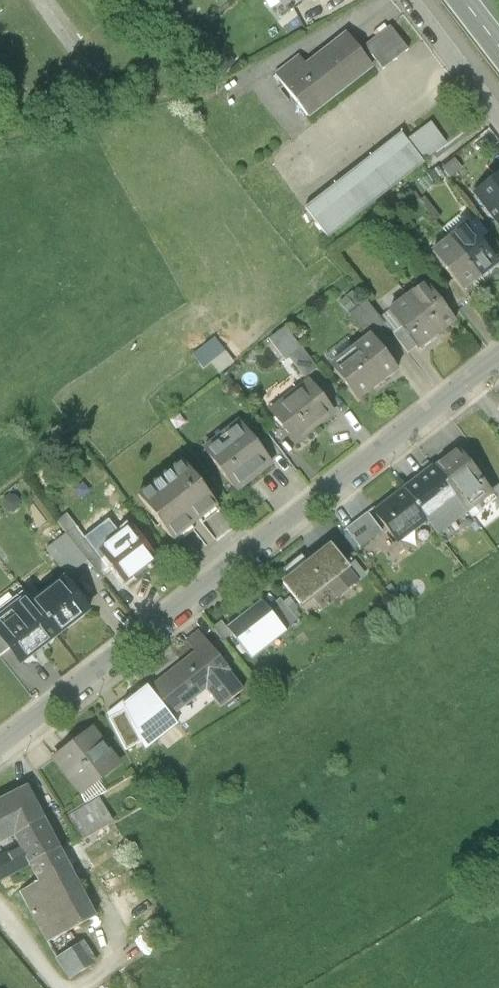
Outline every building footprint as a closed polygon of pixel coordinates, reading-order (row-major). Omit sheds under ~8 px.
[(408,51),(390,28),(365,48),(383,71),(408,51)] [(348,35),(307,67),(299,57),(275,75),(306,116),(371,66),(348,35)] [(430,123),(406,141),(422,162),(446,143),(430,123)] [(424,164),(422,162),(406,141),(401,134),(304,209),(328,239),(424,164)] [(475,194),(498,224),(498,175),(475,194)] [(479,241),(467,226),(450,240),(479,277),(496,264),(493,260),(479,241)] [(488,233),(479,241),(493,260),(498,256),(498,247),(488,233)] [(450,240),(450,239),(432,253),(453,280),(462,291),(463,290),(479,277),(450,240)] [(453,280),(444,288),(459,307),(459,308),(470,299),(463,290),(462,291),(453,280)] [(434,296),(425,285),(408,298),(437,335),(454,322),(449,315),(434,296)] [(459,307),(444,288),(434,296),(449,315),(459,307)] [(437,335),(408,298),(391,311),(403,327),(418,346),(420,349),(437,335)] [(381,320),(367,302),(349,315),(364,333),(381,320)] [(418,346),(403,327),(393,335),(408,354),(418,346)] [(397,372),(370,336),(354,349),(357,353),(335,370),(356,398),(380,380),(383,383),(397,372)] [(305,379),(318,370),(302,349),(291,358),(305,379)] [(309,382),(271,411),(295,443),(333,413),(309,382)] [(272,463),(240,423),(204,451),(236,492),(272,463)] [(490,494),(457,450),(433,468),(467,512),(468,512),(490,494)] [(183,463),(139,497),(173,540),(216,506),(183,463)] [(467,512),(433,468),(405,490),(427,519),(438,534),(467,512)] [(491,492),(492,493),(496,500),(495,501),(498,506),(498,486),(491,492)] [(427,519),(405,490),(376,513),(398,542),(427,519)] [(492,493),(490,494),(468,512),(472,518),(495,501),(496,500),(492,493)] [(382,532),(368,513),(356,522),(346,530),(360,549),(382,532)] [(131,526),(100,551),(125,583),(156,558),(131,526)] [(102,560),(76,527),(66,535),(88,562),(92,567),(102,560)] [(88,562),(66,535),(46,550),(69,577),(88,562)] [(306,567),(300,572),(292,578),(284,584),(300,604),(326,584),(338,599),(358,584),(346,569),(347,568),(331,548),(306,567)] [(300,559),(299,558),(285,569),(286,570),(292,578),(300,572),(306,567),(299,559),(300,559)] [(89,611),(64,579),(33,603),(58,635),(89,611)] [(28,597),(0,619),(0,637),(10,650),(21,664),(58,635),(33,603),(28,597)] [(262,601),(227,628),(251,660),(286,633),(270,613),(262,601)] [(299,623),(283,603),(270,613),(286,633),(299,623)] [(152,687),(150,689),(172,717),(184,707),(182,704),(204,687),(221,708),(243,691),(228,673),(230,672),(199,633),(186,642),(189,646),(195,654),(152,687)] [(0,658),(10,650),(0,637),(0,658)] [(150,689),(147,687),(122,706),(125,711),(141,744),(157,735),(174,721),(172,717),(150,689)] [(141,744),(125,711),(109,719),(126,751),(141,744)] [(92,730),(54,759),(81,794),(83,792),(78,786),(88,778),(94,784),(96,783),(119,764),(92,730)] [(290,765),(283,770),(288,776),(291,780),(298,775),(290,765)] [(83,792),(81,794),(88,803),(104,794),(96,783),(94,784),(88,778),(78,786),(83,792)] [(0,801),(0,844),(14,837),(45,821),(27,787),(0,801)] [(79,838),(111,819),(100,800),(68,818),(79,838)] [(0,860),(0,879),(0,880),(29,865),(30,865),(60,850),(45,821),(14,837),(20,849),(0,860)] [(60,850),(30,865),(38,881),(68,865),(60,850)] [(68,865),(38,881),(39,883),(66,933),(96,918),(68,865)] [(66,933),(39,883),(20,892),(46,944),(66,933)] [(79,946),(57,959),(70,978),(92,967),(79,946)]
